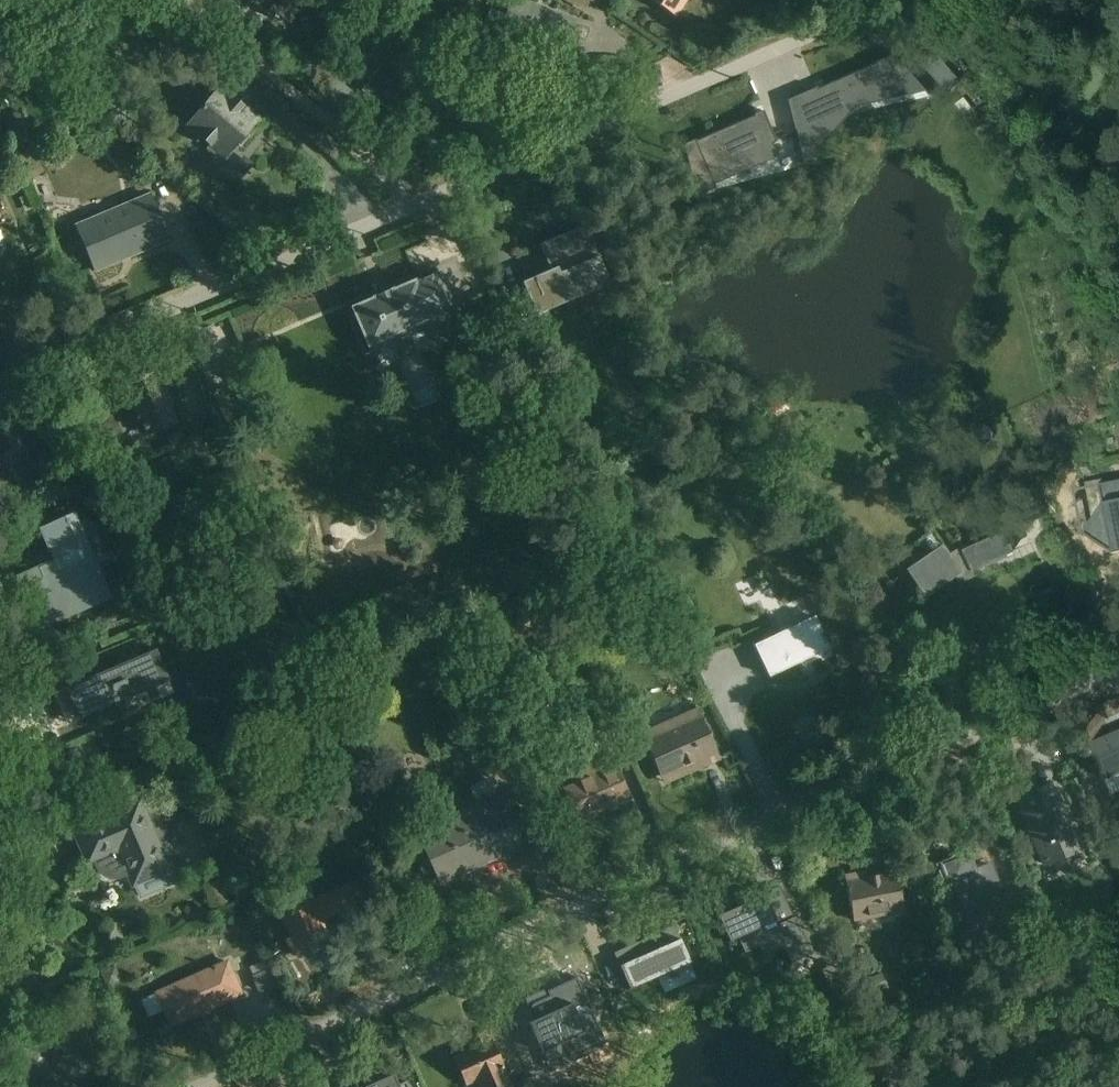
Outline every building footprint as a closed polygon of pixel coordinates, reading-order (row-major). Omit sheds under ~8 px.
[(291,31),(312,0),(244,0),(291,31)] [(572,61),(587,21),(531,0),(526,0),(511,38),(572,61)] [(682,15),(692,0),(658,0),(682,15)] [(236,159),(271,124),(236,90),(202,125),(236,159)] [(100,273),(176,241),(156,193),(80,225),(100,273)] [(551,297),(608,275),(582,209),(525,231),(551,297)] [(383,361),(470,329),(447,270),(361,303),(383,361)] [(151,437),(183,424),(161,368),(129,381),(151,437)] [(10,498),(0,473),(0,502),(10,498)] [(1118,551),(1118,479),(1097,483),(1101,503),(1081,532),(1111,553),(1118,551)] [(45,631),(118,598),(80,514),(41,532),(54,561),(20,576),(45,631)] [(918,597),(1005,553),(992,528),(942,553),(937,544),(900,563),(918,597)] [(773,677),(838,650),(823,617),(759,644),(773,677)] [(183,697),(163,648),(73,686),(94,735),(183,697)] [(666,783),(724,760),(701,704),(644,727),(666,783)] [(1105,780),(1118,774),(1118,730),(1089,743),(1105,780)] [(578,822),(635,799),(620,761),(563,784),(578,822)] [(1037,866),(1079,847),(1050,779),(1008,797),(1037,866)] [(442,889),(534,849),(508,788),(477,802),(481,810),(419,837),(442,889)] [(140,897),(178,883),(145,799),(74,826),(89,864),(98,862),(103,874),(109,878),(114,880),(122,879),(131,875),(140,897)] [(954,914),(1000,894),(979,845),(933,864),(954,914)] [(843,921),(897,913),(890,870),(836,878),(843,921)] [(320,944),(384,916),(366,876),(303,904),(320,944)] [(791,964),(813,954),(803,930),(801,930),(795,917),(794,918),(780,887),(739,905),(740,907),(718,916),(730,942),(738,938),(745,953),(759,947),(764,957),(784,948),(791,964)] [(690,962),(674,926),(640,941),(646,955),(620,966),(630,989),(690,962)] [(614,946),(621,958),(639,948),(632,936),(614,946)] [(175,1025),(243,995),(227,960),(160,989),(175,1025)] [(497,1033),(459,1050),(475,1086),(520,1086),(497,1033)] [(412,1081),(405,1083),(402,1075),(372,1086),(414,1086),(412,1081)]
